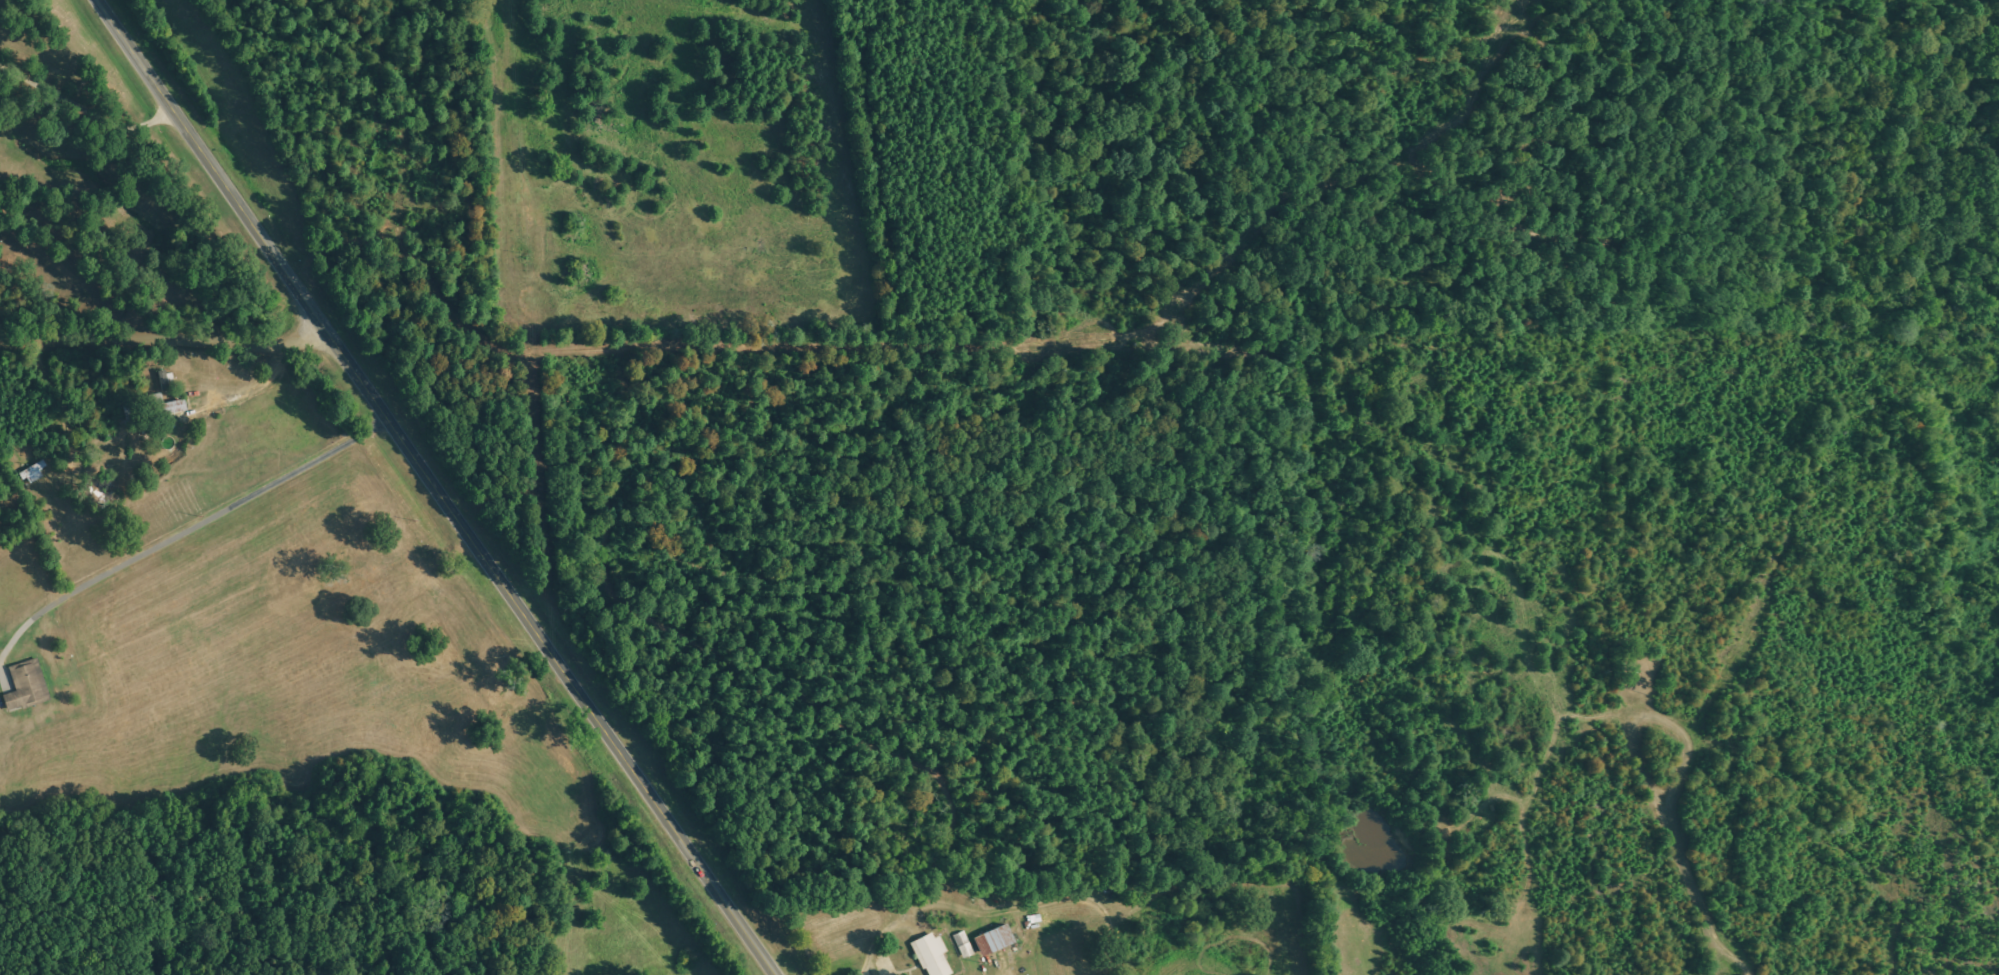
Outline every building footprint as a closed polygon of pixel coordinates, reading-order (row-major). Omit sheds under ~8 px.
[(154,395),(159,417),(187,412),(185,400),(163,404),(161,393),(154,395)] [(10,668),(17,691),(4,695),(9,711),(50,700),(39,660),(10,668)] [(975,938),(983,957),(1016,943),(1008,924),(975,938)] [(944,954),(946,953),(937,931),(912,942),(927,974),(951,974),(953,974),(944,954)] [(974,955),(966,931),(954,935),(963,959),(974,955)]
